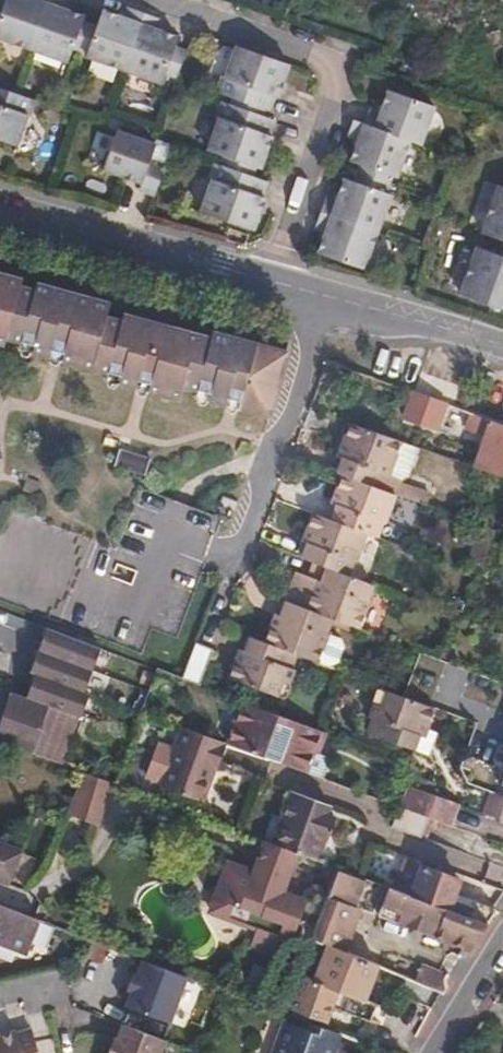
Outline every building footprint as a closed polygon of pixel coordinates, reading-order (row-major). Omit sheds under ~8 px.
[(46,0),(0,0),(0,1),(0,38),(29,48),(46,0)] [(86,13),(75,10),(65,6),(67,0),(46,0),(29,48),(69,62),(76,42),(84,20),(86,13)] [(75,10),(77,3),(67,0),(65,6),(75,10)] [(121,70),(142,13),(122,6),(120,9),(119,16),(108,13),(109,11),(99,8),(93,24),(86,46),(82,56),(121,70)] [(119,16),(120,9),(111,6),(109,11),(108,13),(119,16)] [(142,13),(121,70),(159,84),(163,72),(171,50),(177,34),(167,32),(158,29),(161,23),(162,21),(142,13)] [(81,43),(88,22),(84,20),(76,42),(81,43)] [(86,46),(93,24),(88,22),(81,43),(86,46)] [(176,77),(184,55),(171,50),(163,72),(176,77)] [(280,85),(285,68),(234,50),(221,82),(218,81),(212,98),(223,102),(264,116),(269,103),(273,103),(275,98),(280,85)] [(283,100),(287,87),(280,85),(275,98),(283,100)] [(398,93),(377,86),(375,92),(395,98),(398,93)] [(34,98),(0,87),(0,139),(13,144),(24,112),(29,114),(34,98)] [(423,146),(437,106),(398,93),(395,98),(375,92),(371,103),(371,105),(374,106),(380,108),(377,116),(372,129),(408,141),(423,146)] [(267,137),(273,119),(264,116),(223,102),(216,120),(219,122),(207,151),(226,158),(253,168),(260,171),(265,157),(270,145),(273,139),(267,137)] [(377,116),(380,108),(374,106),(371,115),(377,116)] [(394,180),(408,141),(372,129),(353,122),(345,141),(349,142),(355,144),(351,153),(347,163),(365,169),(389,178),(394,180)] [(155,188),(166,157),(150,151),(155,137),(116,123),(102,163),(122,170),(143,176),(140,183),(155,188)] [(351,153),(355,144),(349,142),(346,151),(351,153)] [(271,159),(276,147),(270,145),(265,157),(271,159)] [(255,196),(261,179),(250,175),(223,166),(214,163),(214,159),(211,157),(204,179),(206,180),(195,211),(230,223),(230,222),(249,230),(253,219),(258,205),(260,198),(255,196)] [(253,168),(226,158),(223,166),(250,175),(253,168)] [(389,178),(365,169),(363,174),(388,183),(389,178)] [(140,183),(143,176),(122,170),(120,176),(140,183)] [(388,183),(363,174),(360,183),(385,191),(388,183)] [(376,232),(390,193),(385,191),(360,183),(342,176),(338,189),(336,196),(331,194),(325,192),(318,211),(376,232)] [(501,186),(485,231),(502,238),(502,187),(501,186)] [(260,220),(264,207),(258,205),(253,219),(260,220)] [(363,271),(376,232),(318,211),(312,231),(318,232),(324,235),(320,244),(316,254),(363,271)] [(249,230),(230,222),(230,223),(229,227),(249,234),(249,230)] [(320,244),(324,235),(318,232),(315,241),(320,244)] [(463,295),(502,308),(502,257),(479,249),(463,295)] [(24,284),(24,277),(0,270),(0,339),(4,340),(5,334),(31,341),(30,348),(48,353),(51,346),(77,353),(75,361),(121,374),(119,383),(138,388),(141,380),(166,387),(165,396),(180,400),(185,386),(212,393),(210,400),(229,405),(231,398),(256,404),(254,412),(270,416),(281,386),(287,363),(290,351),(217,331),(215,337),(127,313),(125,318),(112,314),(114,303),(40,282),(38,287),(24,284)] [(77,353),(51,346),(48,353),(75,361),(77,353)] [(166,387),(141,380),(138,388),(165,396),(166,387)] [(438,434),(448,408),(414,395),(404,422),(438,434)] [(254,412),(256,404),(231,398),(229,405),(254,412)] [(474,417),(468,434),(486,441),(477,467),(502,476),(502,428),(474,417)] [(377,468),(389,436),(340,419),(329,450),(335,453),(329,468),(334,470),(387,488),(392,474),(377,468)] [(392,474),(404,441),(389,436),(377,468),(392,474)] [(129,462),(133,447),(121,444),(117,458),(129,462)] [(329,468),(335,453),(329,450),(323,466),(329,468)] [(387,488),(334,470),(333,474),(384,493),(387,488)] [(375,516),(384,493),(333,474),(328,487),(333,489),(323,514),(353,525),(366,529),(372,514),(375,516)] [(28,479),(22,496),(34,501),(41,484),(28,479)] [(323,514),(333,489),(328,487),(318,512),(323,514)] [(318,512),(305,508),(303,514),(351,531),(353,525),(323,514),(318,512)] [(335,567),(340,555),(342,554),(351,531),(303,514),(297,528),(304,529),(296,552),(328,564),(335,567)] [(24,559),(76,556),(74,523),(22,526),(24,559)] [(296,552),(304,529),(297,528),(289,550),(296,552)] [(335,567),(328,564),(326,570),(334,574),(374,589),(376,582),(335,567)] [(328,592),(334,574),(326,570),(319,589),(328,592)] [(365,628),(375,599),(371,597),(374,589),(334,574),(328,592),(319,589),(312,609),(340,619),(365,628)] [(312,609),(261,589),(260,592),(285,601),(292,603),(332,618),(339,622),(340,619),(312,609)] [(284,623),(292,603),(285,601),(277,622),(284,623)] [(321,661),(330,632),(327,631),(332,618),(292,603),(284,623),(277,622),(269,641),(301,653),(321,661)] [(85,691),(101,647),(47,628),(32,671),(36,672),(26,698),(80,717),(89,693),(85,691)] [(248,659),(257,637),(247,633),(239,655),(248,659)] [(295,670),(301,653),(269,641),(257,637),(248,659),(239,655),(231,677),(262,688),(281,694),(286,682),(295,685),(300,672),(295,670)] [(200,686),(212,652),(194,646),(181,678),(185,680),(200,686)] [(339,674),(341,668),(324,662),(322,669),(339,674)] [(262,688),(231,677),(229,682),(260,693),(262,688)] [(290,698),(295,685),(286,682),(281,694),(290,698)] [(480,719),(486,701),(440,684),(434,702),(437,703),(480,719)] [(429,731),(437,708),(389,691),(385,705),(377,703),(371,718),(375,719),(369,733),(417,751),(425,729),(429,731)] [(81,718),(80,717),(26,698),(13,693),(0,728),(0,740),(54,760),(64,764),(81,718)] [(318,731),(242,702),(238,712),(315,739),(318,731)] [(302,771),(315,739),(238,712),(226,742),(302,771)] [(217,768),(224,748),(221,746),(223,741),(182,726),(174,747),(161,786),(201,801),(213,768),(217,768)] [(161,786),(174,747),(158,741),(144,780),(161,786)] [(115,784),(84,774),(69,814),(101,825),(115,784)] [(462,806),(408,785),(406,790),(460,812),(462,806)] [(331,838),(337,820),(319,814),(322,801),(292,790),(279,827),(270,824),(264,839),(298,852),(307,855),(333,864),(335,860),(340,858),(336,840),(331,838)] [(460,812),(406,790),(399,806),(435,819),(454,827),(460,812)] [(494,798),(492,804),(502,808),(502,801),(494,798)] [(492,804),(489,816),(502,821),(502,808),(492,804)] [(435,819),(399,806),(392,824),(428,837),(435,819)] [(20,846),(0,839),(0,879),(7,881),(20,846)] [(283,894),(298,852),(268,840),(256,872),(230,863),(213,910),(257,927),(252,941),(276,950),(282,937),(292,941),(308,902),(283,894)] [(444,906),(454,874),(418,860),(406,891),(444,906)] [(406,891),(341,866),(312,940),(328,946),(343,952),(362,903),(381,911),(379,915),(473,952),(485,923),(485,922),(444,906),(406,891)] [(0,904),(0,942),(9,945),(30,954),(44,921),(0,904)] [(0,942),(0,951),(2,951),(6,951),(8,950),(9,945),(0,942)] [(389,1005),(400,976),(343,952),(328,946),(315,978),(307,974),(290,1015),(323,1027),(333,1003),(392,1026),(397,1008),(389,1005)] [(167,1021),(184,975),(140,958),(135,973),(121,968),(115,983),(130,989),(123,1004),(167,1021)] [(448,985),(447,975),(425,966),(416,983),(437,993),(444,993),(448,985)] [(340,1034),(323,1027),(290,1015),(288,1014),(273,1052),(333,1052),(340,1034)] [(162,1039),(120,1023),(115,1038),(111,1037),(106,1052),(157,1052),(162,1039)] [(38,1051),(32,1029),(18,1033),(17,1030),(0,1033),(0,1052),(39,1052),(38,1051)]
